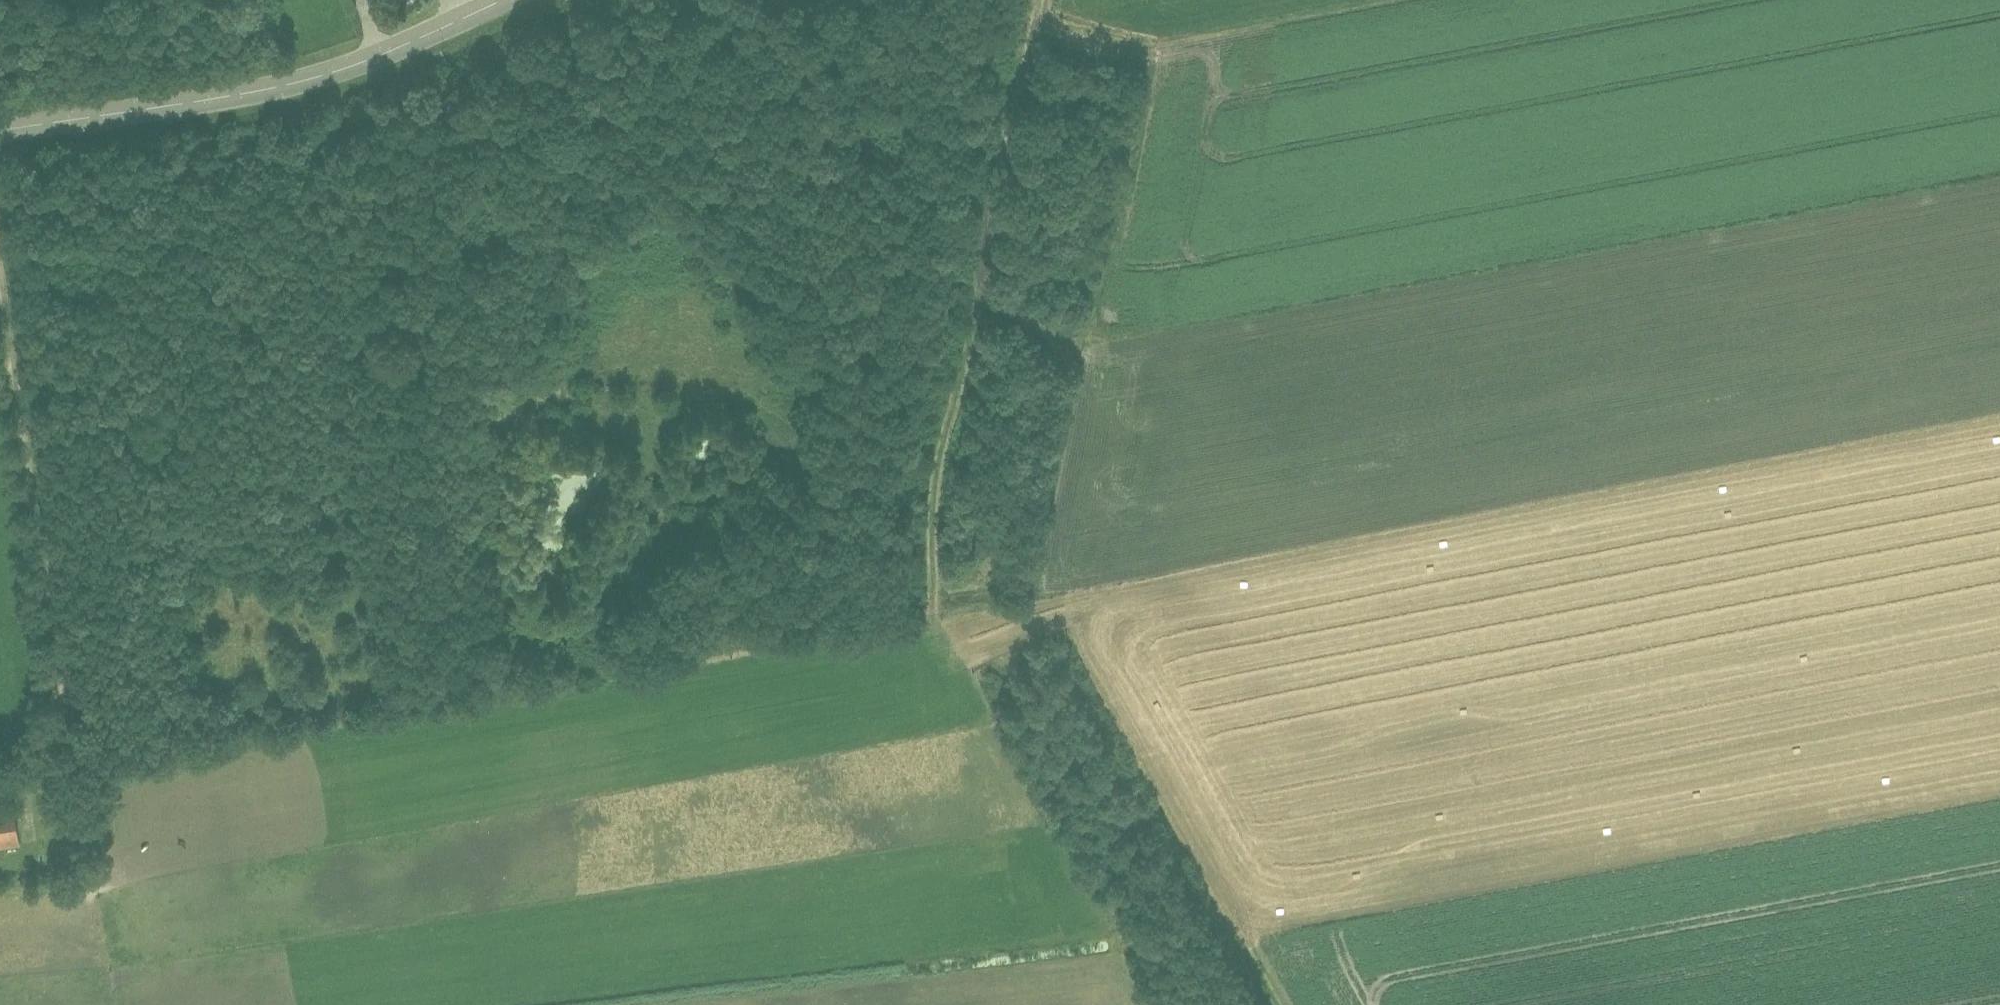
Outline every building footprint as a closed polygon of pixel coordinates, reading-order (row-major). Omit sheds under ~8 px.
[(0,804),(0,848),(20,845),(15,810),(1,812),(0,804)]
